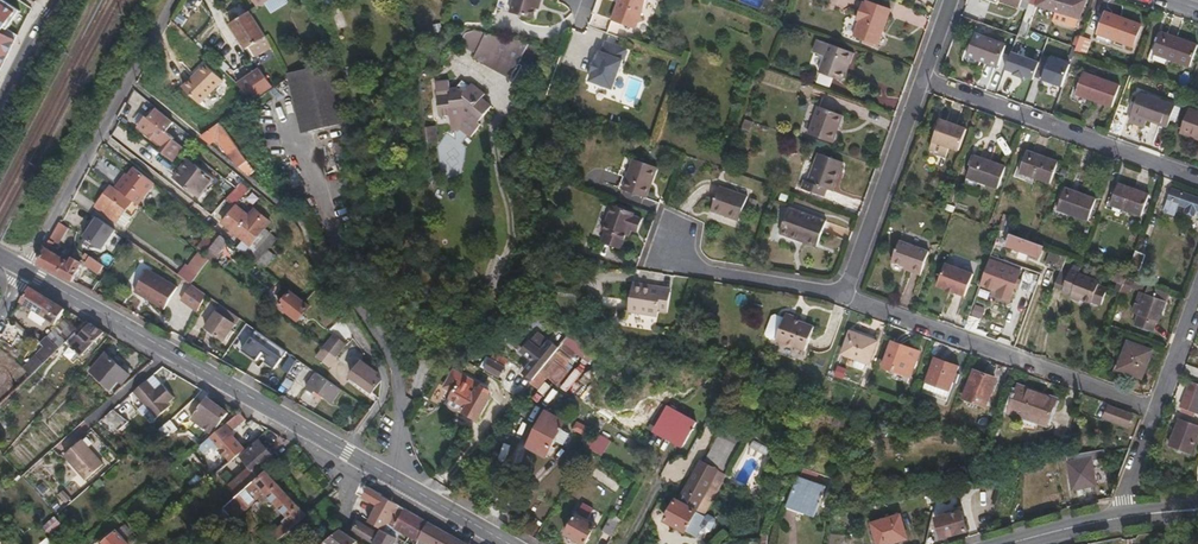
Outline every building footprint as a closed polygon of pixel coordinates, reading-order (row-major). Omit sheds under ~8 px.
[(538,0),(511,0),(507,11),(530,18),(533,8),(535,2),(537,2),(538,0)] [(618,1),(615,0),(604,30),(626,38),(631,24),(641,19),(638,13),(642,0),(618,0),(618,1)] [(876,44),(889,9),(866,0),(864,4),(861,2),(854,19),(858,21),(852,36),(876,44)] [(1085,0),(1084,0),(1038,0),(1036,5),(1078,19),(1085,0)] [(264,36),(259,27),(248,12),(228,24),(245,49),(251,44),(264,36)] [(1133,47),(1141,26),(1105,12),(1097,34),(1133,47)] [(1057,15),(1055,22),(1077,27),(1079,20),(1057,15)] [(505,77),(520,41),(482,33),(470,56),(474,58),(505,77)] [(1189,67),(1196,45),(1161,33),(1153,54),(1189,67)] [(998,66),(1006,45),(974,34),(964,61),(977,66),(979,59),(984,61),(998,66)] [(258,54),(270,47),(264,36),(251,44),(258,54)] [(610,87),(624,47),(603,39),(600,50),(598,49),(595,58),(593,58),(589,69),(590,69),(587,78),(610,87)] [(529,44),(520,61),(533,67),(541,51),(529,44)] [(849,64),(852,53),(828,45),(817,73),(839,81),(846,63),(849,64)] [(1035,80),(1039,60),(1011,55),(1007,74),(1035,80)] [(459,90),(474,58),(470,56),(455,87),(459,90)] [(1052,56),(1042,81),(1063,89),(1073,64),(1052,56)] [(312,130),(344,122),(332,63),(299,71),(312,130)] [(198,106),(220,83),(203,67),(181,90),(198,106)] [(258,67),(236,83),(248,100),(271,85),(258,67)] [(1111,107),(1119,86),(1083,73),(1074,93),(1111,107)] [(480,97),(484,93),(470,82),(463,92),(459,90),(455,87),(445,89),(446,93),(434,95),(437,116),(450,115),(450,113),(458,112),(465,104),(470,109),(466,114),(476,122),(489,105),(480,97)] [(1167,127),(1175,106),(1138,93),(1131,114),(1147,120),(1167,127)] [(832,143),(843,116),(818,107),(807,135),(832,143)] [(1187,109),(1179,133),(1197,139),(1197,113),(1187,109)] [(1128,121),(1144,127),(1147,120),(1131,114),(1128,121)] [(170,139),(171,138),(143,116),(136,126),(160,145),(157,150),(173,163),(183,149),(170,139)] [(958,151),(966,129),(940,120),(932,141),(958,151)] [(167,132),(179,142),(186,132),(174,123),(167,132)] [(235,149),(218,125),(217,123),(199,137),(208,144),(214,141),(217,141),(226,154),(235,149)] [(235,166),(243,161),(235,149),(226,154),(235,166)] [(1049,183),(1057,162),(1026,151),(1019,172),(1049,183)] [(830,192),(841,163),(818,155),(806,184),(803,182),(799,189),(821,198),(825,190),(830,192)] [(997,188),(1005,167),(974,156),(966,177),(997,188)] [(197,198),(211,179),(186,160),(178,171),(184,175),(178,184),(197,198)] [(650,183),(656,168),(633,160),(622,191),(642,198),(648,182),(650,183)] [(135,204),(152,183),(131,168),(121,180),(119,179),(113,187),(135,204)] [(178,171),(172,179),(178,184),(184,175),(178,171)] [(239,206),(247,186),(236,182),(228,202),(239,206)] [(644,199),(650,183),(648,182),(642,198),(644,199)] [(1140,216),(1148,195),(1117,184),(1109,205),(1140,216)] [(126,201),(108,187),(98,201),(118,216),(122,210),(123,209),(121,207),(126,201)] [(1171,188),(1163,210),(1173,214),(1177,203),(1186,206),(1184,211),(1194,215),(1196,209),(1197,210),(1197,198),(1171,188)] [(737,223),(746,199),(718,189),(710,213),(737,223)] [(1087,220),(1095,199),(1064,189),(1056,209),(1087,220)] [(97,200),(95,204),(115,220),(118,216),(98,201),(97,200)] [(248,259),(268,234),(233,205),(219,223),(239,238),(232,246),(248,259)] [(632,218),(634,215),(612,207),(602,233),(605,234),(601,244),(620,250),(628,230),(637,233),(641,221),(632,218)] [(816,245),(824,223),(788,209),(778,235),(797,242),(798,239),(816,245)] [(129,216),(122,210),(118,216),(125,221),(129,216)] [(115,220),(122,226),(125,221),(118,216),(115,220)] [(59,236),(65,226),(57,222),(35,264),(71,282),(78,269),(76,269),(79,263),(71,258),(70,260),(50,247),(52,244),(54,243),(58,236),(59,236)] [(208,228),(192,248),(197,252),(202,255),(210,245),(217,235),(208,228)] [(1041,245),(1034,242),(1009,233),(1004,245),(1033,255),(1035,248),(1040,250),(1041,245)] [(218,251),(226,242),(217,235),(210,245),(218,251)] [(815,249),(816,245),(798,239),(797,242),(815,249)] [(919,275),(927,252),(898,241),(890,262),(910,269),(909,272),(919,275)] [(1062,267),(1067,255),(1051,249),(1045,265),(1061,271),(1062,267)] [(202,255),(197,252),(186,267),(196,274),(208,260),(202,255)] [(95,274),(101,266),(84,253),(81,257),(86,261),(83,265),(95,274)] [(175,274),(189,284),(196,274),(186,267),(183,264),(175,274)] [(964,297),(972,275),(944,265),(936,288),(964,297)] [(1000,269),(1001,266),(997,265),(988,288),(997,292),(996,297),(1008,301),(1013,287),(1014,287),(1017,281),(1016,280),(1019,272),(1007,267),(1005,271),(1000,269)] [(1061,271),(1055,288),(1061,290),(1069,270),(1062,267),(1061,271)] [(161,310),(175,287),(145,270),(132,292),(161,310)] [(1096,288),(1099,281),(1069,270),(1061,290),(1071,294),(1071,295),(1099,305),(1104,291),(1096,288)] [(191,284),(180,302),(197,313),(208,295),(191,284)] [(643,289),(644,286),(631,284),(627,313),(656,318),(657,312),(665,314),(668,293),(643,289)] [(54,325),(64,309),(29,287),(19,302),(54,325)] [(1156,320),(1164,299),(1140,290),(1131,311),(1138,314),(1134,323),(1151,330),(1154,319),(1156,320)] [(295,320),(306,306),(288,292),(277,306),(295,320)] [(222,340),(233,325),(215,311),(204,327),(222,340)] [(795,319),(795,318),(784,314),(783,318),(774,341),(803,352),(812,328),(803,324),(794,321),(795,319)] [(764,334),(765,338),(774,341),(783,318),(773,315),(770,317),(764,334)] [(80,357),(104,332),(90,324),(77,336),(82,341),(74,350),(80,357)] [(275,369),(287,352),(257,330),(242,351),(256,361),(263,352),(270,357),(266,362),(275,369)] [(28,377),(64,343),(55,333),(42,346),(44,348),(21,370),(28,377)] [(531,361),(523,372),(531,378),(541,366),(549,355),(556,347),(548,339),(547,340),(538,333),(521,353),(531,361)] [(866,365),(874,344),(847,334),(839,355),(866,365)] [(574,351),(561,341),(556,347),(549,355),(563,366),(574,351)] [(1140,376),(1150,350),(1127,341),(1117,368),(1140,376)] [(906,379),(916,353),(888,343),(879,369),(906,379)] [(327,367),(335,357),(323,348),(314,358),(327,367)] [(129,376),(127,374),(121,369),(105,354),(97,363),(117,380),(122,384),(129,376)] [(497,375),(506,360),(495,354),(491,360),(489,359),(484,368),(497,375)] [(943,402),(956,368),(932,359),(920,393),(943,402)] [(372,375),(374,372),(359,361),(348,377),(370,392),(378,380),(378,379),(372,375)] [(109,389),(117,380),(97,363),(89,371),(109,389)] [(303,377),(307,371),(296,363),(292,369),(303,377)] [(130,370),(124,365),(121,369),(127,374),(130,370)] [(535,388),(548,371),(541,366),(531,378),(523,388),(527,390),(531,385),(535,388)] [(991,381),(993,377),(972,370),(962,397),(984,405),(990,391),(988,390),(991,381)] [(478,382),(477,384),(451,371),(442,386),(452,391),(448,398),(465,407),(462,412),(475,418),(488,394),(480,390),(482,384),(478,382)] [(328,402),(337,390),(313,373),(303,387),(310,392),(311,390),(328,402)] [(163,383),(157,389),(149,380),(134,392),(158,418),(171,407),(170,404),(176,398),(163,383)] [(1190,381),(1181,407),(1194,411),(1197,405),(1197,383),(1190,381)] [(1044,424),(1053,400),(1016,386),(1007,410),(1044,424)] [(228,414),(205,398),(197,409),(206,415),(201,423),(212,431),(216,423),(219,425),(228,414)] [(682,443),(692,422),(658,404),(646,424),(682,443)] [(1127,427),(1131,415),(1107,406),(1103,418),(1127,427)] [(201,423),(206,415),(197,409),(191,418),(213,434),(219,425),(216,423),(212,431),(201,423)] [(562,429),(566,421),(544,409),(526,445),(548,456),(556,441),(564,445),(570,433),(562,429)] [(112,437),(127,424),(114,410),(99,422),(112,437)] [(231,432),(245,420),(240,413),(198,447),(204,454),(213,447),(216,451),(218,449),(230,462),(243,450),(232,437),(234,436),(233,434),(231,432)] [(1197,432),(1197,426),(1179,418),(1168,445),(1190,453),(1197,432)] [(163,441),(177,430),(168,421),(155,432),(163,441)] [(716,468),(729,442),(716,435),(703,461),(716,468)] [(85,481),(104,465),(83,441),(65,456),(85,481)] [(258,442),(240,457),(249,467),(256,475),(274,460),(258,442)] [(1070,490),(1094,485),(1090,458),(1065,463),(1070,490)] [(703,461),(699,459),(677,501),(694,510),(700,499),(716,468),(703,461)] [(256,475),(249,467),(234,480),(227,486),(236,496),(258,478),(256,475)] [(225,468),(218,475),(227,486),(234,480),(225,468)] [(265,471),(258,478),(236,496),(222,508),(232,520),(248,507),(247,505),(264,491),(287,516),(283,520),(284,522),(271,533),(277,540),(306,516),(265,471)] [(812,514),(822,487),(795,478),(786,504),(801,510),(812,514)] [(944,496),(963,491),(962,484),(942,489),(944,496)] [(350,512),(350,513),(381,530),(383,531),(386,525),(417,542),(418,540),(429,522),(369,489),(364,498),(370,501),(368,505),(376,510),(374,513),(354,502),(350,512)] [(701,513),(707,502),(700,499),(694,510),(677,501),(674,499),(663,520),(683,531),(684,529),(696,535),(700,526),(699,524),(703,516),(701,513)] [(332,509),(334,506),(325,500),(310,513),(326,522),(326,521),(335,511),(332,509)] [(590,510),(580,504),(563,533),(582,543),(583,543),(593,525),(584,520),(590,510)] [(939,538),(966,529),(960,510),(934,518),(939,538)] [(610,536),(620,519),(608,512),(603,522),(605,523),(601,531),(610,536)] [(905,539),(898,514),(869,523),(875,543),(888,543),(905,539)] [(45,537),(58,526),(51,519),(39,530),(45,537)] [(383,531),(381,530),(380,533),(375,530),(373,532),(357,522),(352,530),(375,543),(393,543),(397,539),(383,531)] [(429,522),(418,540),(425,543),(467,543),(429,522)] [(137,537),(125,524),(103,543),(133,543),(135,542),(134,540),(137,537)] [(356,541),(339,530),(320,543),(353,543),(356,541)]
